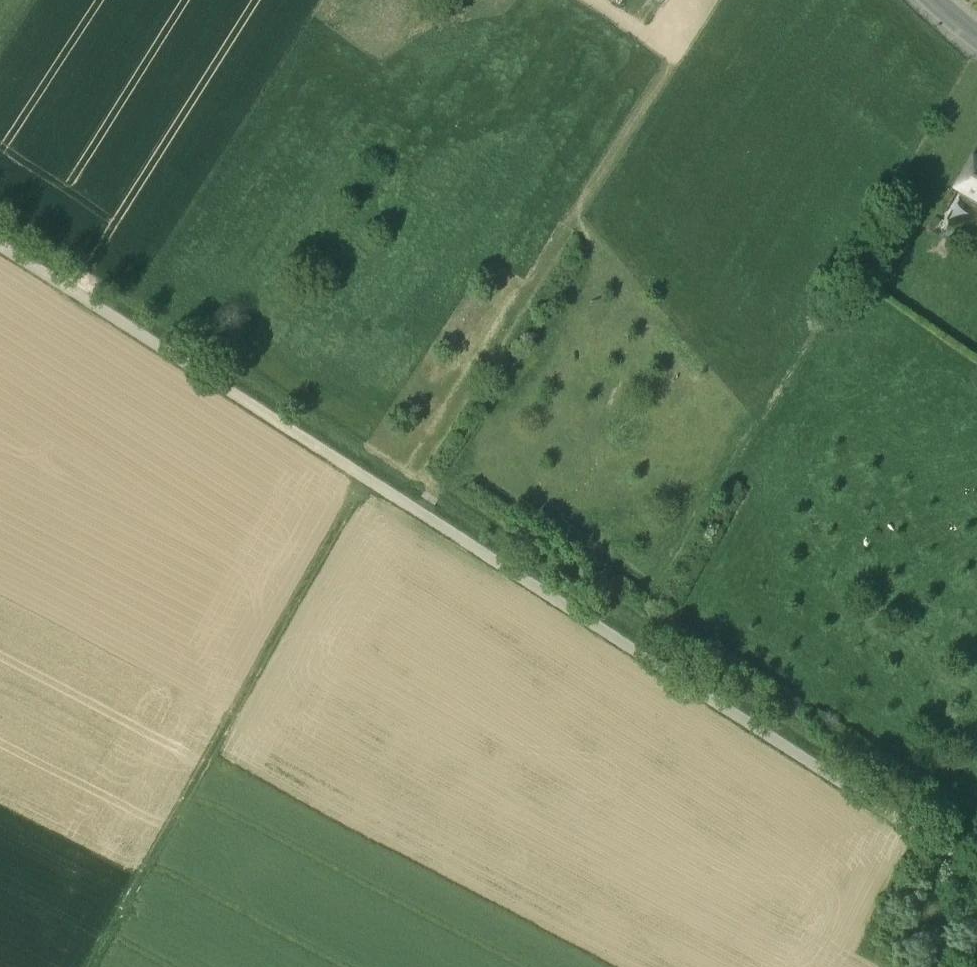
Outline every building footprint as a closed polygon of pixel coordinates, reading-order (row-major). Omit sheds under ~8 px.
[(973,160),(958,186),(976,197),(976,163),(973,160)]
